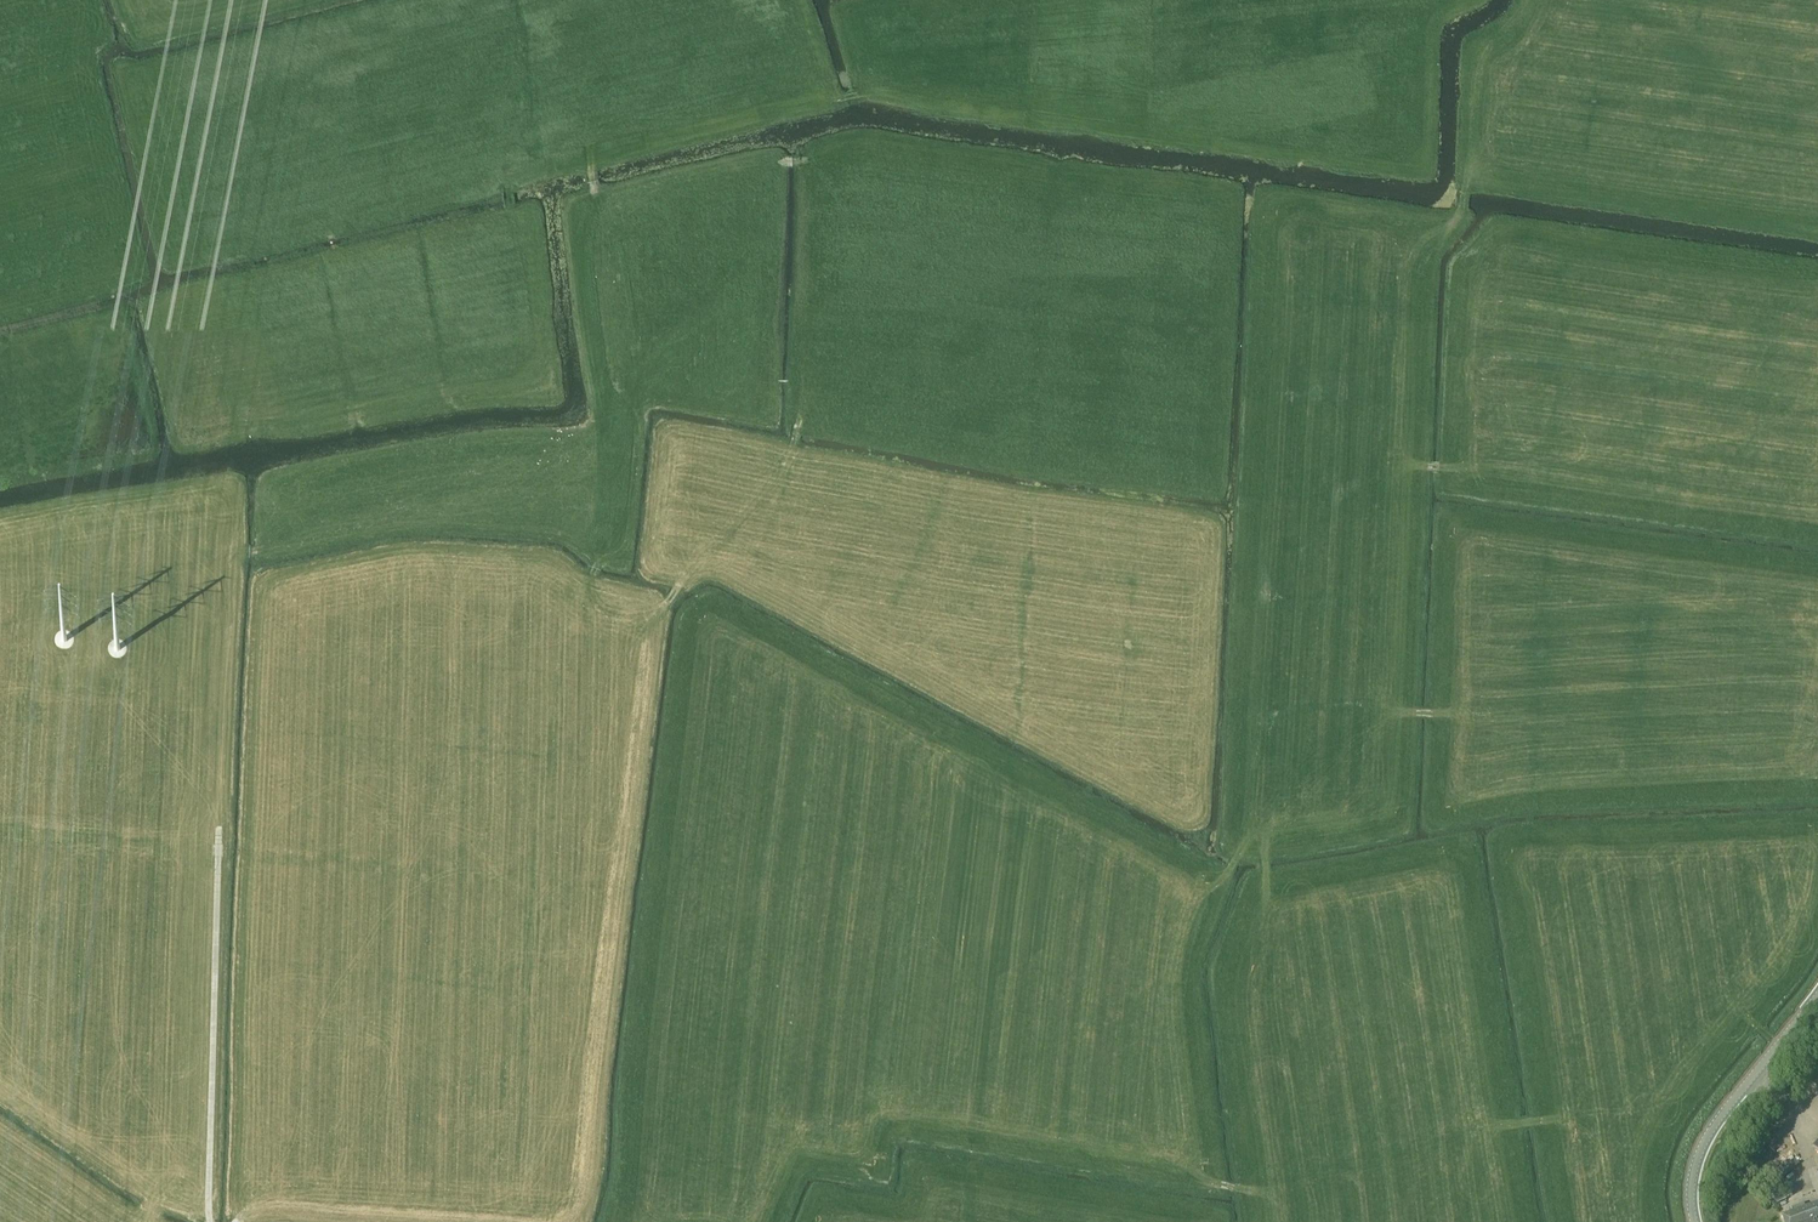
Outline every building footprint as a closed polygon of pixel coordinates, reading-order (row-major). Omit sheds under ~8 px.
[(1781,1215),(1784,1221),(1817,1221),(1817,1202),(1781,1215)]
